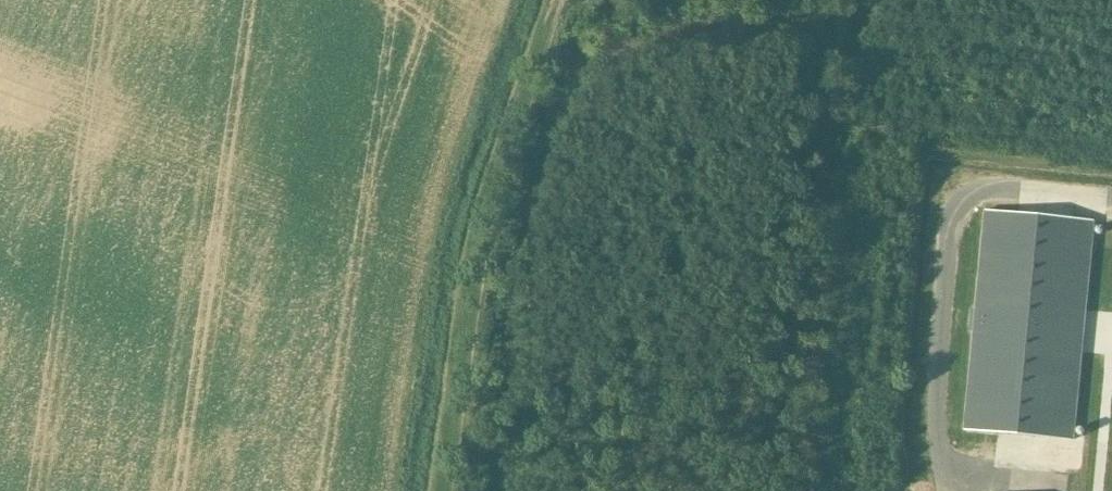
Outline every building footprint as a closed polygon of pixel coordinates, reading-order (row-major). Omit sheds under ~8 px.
[(1092,223),(987,212),(966,430),(1071,441),(1092,223)]
